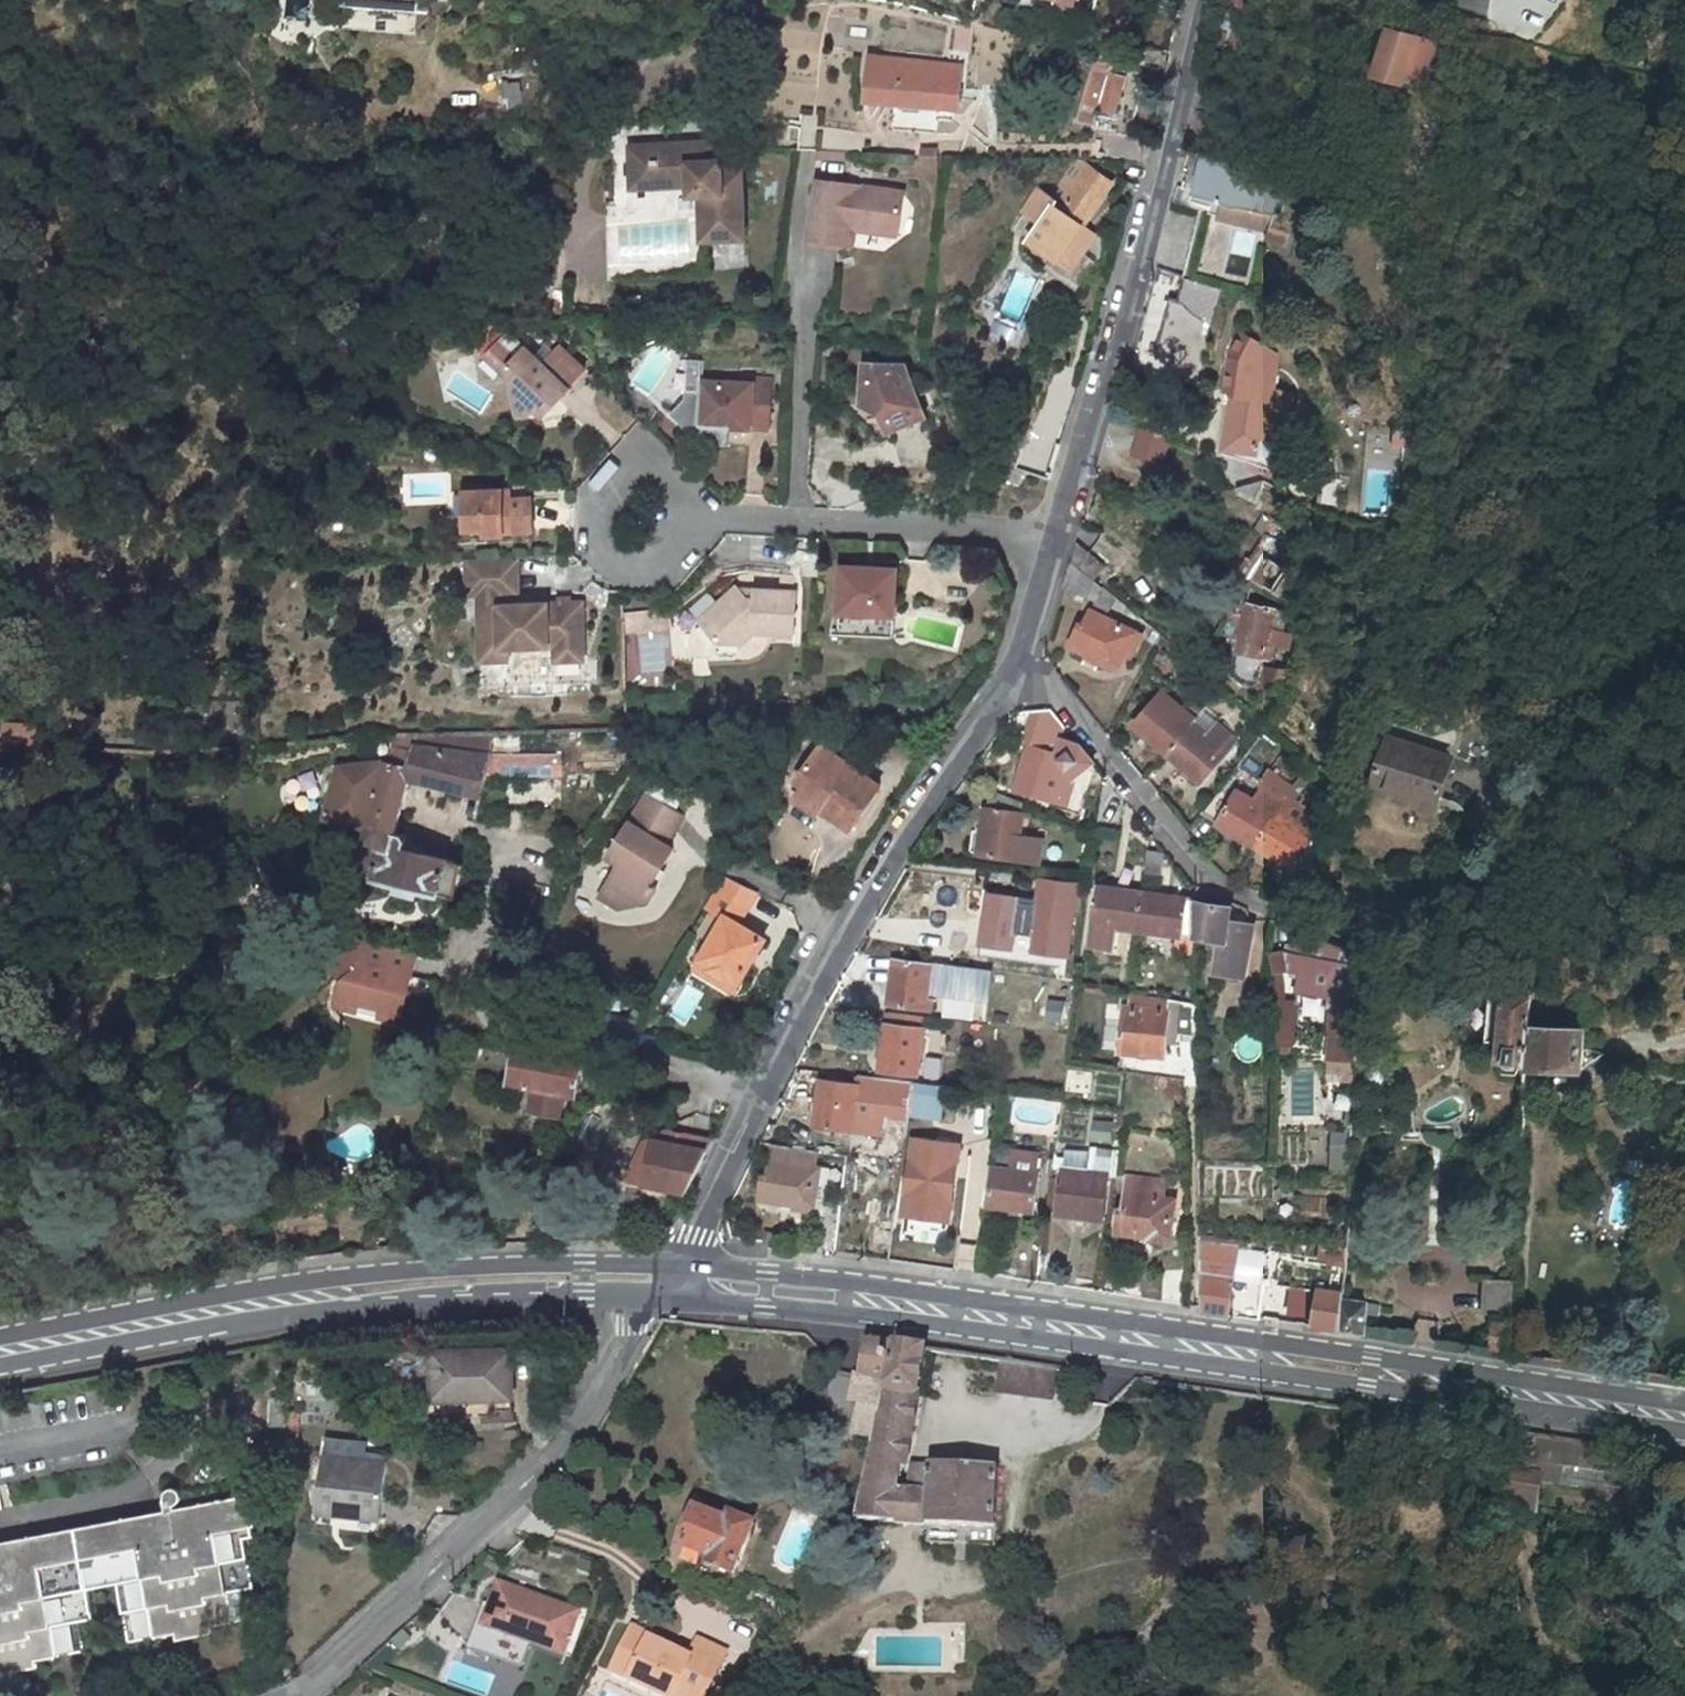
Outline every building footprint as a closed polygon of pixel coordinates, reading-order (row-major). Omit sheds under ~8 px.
[(343,22),(414,30),(418,0),(345,0),(343,22)] [(1261,0),(1218,0),(1259,10),(1261,0)] [(1170,55),(1175,27),(1145,22),(1139,49),(1170,55)] [(1437,44),(1391,30),(1377,75),(1401,83),(1403,77),(1425,84),(1437,44)] [(967,67),(901,63),(877,61),(874,103),(941,107),(965,109),(967,67)] [(1125,79),(1102,73),(1098,88),(1103,89),(1098,110),(1115,115),(1125,79)] [(505,80),(505,106),(524,106),(524,80),(505,80)] [(1080,101),(1075,120),(1093,125),(1098,106),(1080,101)] [(818,150),(821,115),(803,114),(800,149),(818,150)] [(827,132),(826,148),(862,151),(863,135),(827,132)] [(1098,135),(1097,160),(1105,160),(1140,161),(1141,136),(1098,135)] [(636,191),(703,188),(706,236),(748,233),(744,168),(728,170),(727,160),(715,161),(714,145),(634,150),(636,191)] [(919,172),(937,173),(939,156),(925,156),(922,156),(919,172)] [(1208,196),(1203,212),(1184,277),(1219,288),(1238,222),(1244,207),(1292,220),(1302,186),(1218,161),(1208,196)] [(1048,197),(1038,191),(1024,212),(1039,223),(1029,241),(1057,260),(1074,234),(1110,181),(1089,168),(1072,191),(1061,206),(1048,197)] [(889,191),(820,181),(811,241),(844,246),(847,224),(880,228),(892,225),(895,202),(889,191)] [(1061,206),(1072,191),(1058,182),(1048,197),(1061,206)] [(617,215),(688,212),(689,237),(706,236),(703,188),(636,191),(615,192),(617,215)] [(1238,222),(1287,237),(1292,220),(1244,207),(1238,222)] [(1286,241),(1305,247),(1306,243),(1311,226),(1292,220),(1287,237),(1286,241)] [(847,224),(844,246),(856,248),(859,234),(890,239),(892,225),(880,228),(847,224)] [(1069,267),(1086,242),(1074,234),(1057,260),(1069,267)] [(1173,357),(1168,376),(1180,379),(1179,384),(1198,389),(1212,339),(1225,342),(1234,292),(1219,288),(1184,277),(1177,303),(1168,300),(1154,352),(1173,357)] [(1277,346),(1242,339),(1230,359),(1225,394),(1240,398),(1231,452),(1256,455),(1254,470),(1279,481),(1295,388),(1280,386),(1281,379),(1273,377),(1277,346)] [(511,355),(497,341),(482,357),(506,382),(502,365),(511,355)] [(556,344),(540,361),(568,387),(584,371),(556,344)] [(1277,346),(1273,377),(1281,379),(1286,347),(1277,346)] [(512,400),(517,415),(551,406),(566,389),(520,347),(502,366),(512,400)] [(908,366),(867,363),(863,404),(880,406),(890,432),(929,417),(921,398),(916,386),(908,366)] [(934,379),(916,386),(921,398),(939,391),(934,379)] [(704,428),(773,432),(774,382),(756,382),(756,387),(707,384),(706,400),(704,428)] [(689,399),(706,400),(707,384),(690,383),(689,399)] [(1163,464),(1172,437),(1139,426),(1130,454),(1163,464)] [(1412,452),(1412,438),(1398,437),(1398,451),(1412,452)] [(1210,474),(1249,494),(1257,478),(1217,459),(1210,474)] [(1000,482),(1020,486),(1023,472),(1004,468),(1000,482)] [(1344,518),(1344,485),(1328,483),(1326,511),(1332,514),(1344,518)] [(487,535),(503,535),(503,532),(532,530),(531,498),(512,499),(511,490),(493,491),(493,485),(459,487),(460,531),(486,529),(487,535)] [(1293,603),(1294,573),(1278,565),(1284,550),(1291,553),(1295,545),(1269,532),(1253,560),(1244,561),(1242,566),(1244,574),(1293,603)] [(521,590),(519,552),(503,553),(505,591),(521,590)] [(465,554),(467,592),(480,592),(505,591),(503,553),(465,554)] [(842,566),(837,634),(892,638),(897,568),(842,566)] [(740,588),(701,623),(722,645),(743,646),(756,632),(794,634),(795,592),(756,591),(756,599),(750,599),(740,588)] [(480,604),(505,603),(505,591),(480,592),(480,604)] [(552,644),(558,650),(582,648),(586,643),(585,600),(505,603),(480,604),(481,657),(503,657),(508,651),(508,645),(552,644)] [(1286,612),(1249,603),(1239,650),(1236,648),(1231,671),(1243,681),(1255,684),(1260,655),(1272,658),(1274,646),(1290,649),(1293,635),(1282,633),(1286,612)] [(672,631),(670,608),(626,611),(628,634),(672,631)] [(1143,637),(1090,612),(1083,628),(1079,626),(1069,646),(1100,661),(1100,663),(1111,669),(1119,666),(1127,650),(1135,652),(1143,637)] [(1163,635),(1158,644),(1166,650),(1172,643),(1163,635)] [(553,659),(587,658),(586,643),(582,648),(558,650),(552,644),(553,645),(553,659)] [(1267,668),(1263,687),(1292,693),(1296,673),(1267,668)] [(1207,690),(1195,706),(1203,712),(1216,697),(1207,690)] [(1192,726),(1158,698),(1134,726),(1168,754),(1192,726)] [(1216,725),(1206,737),(1192,726),(1168,754),(1202,782),(1236,742),(1216,725)] [(1272,728),(1267,735),(1275,740),(1280,734),(1272,728)] [(1071,743),(1034,732),(1016,789),(1052,801),(1061,772),(1064,763),(1077,767),(1081,755),(1071,743)] [(1456,763),(1395,740),(1378,785),(1424,802),(1428,794),(1444,800),(1456,763)] [(889,780),(827,741),(803,779),(811,784),(833,798),(830,804),(861,824),(889,780)] [(1321,748),(1310,741),(1303,755),(1311,761),(1312,763),(1321,748)] [(419,747),(413,746),(413,747),(386,749),(383,762),(340,767),(327,816),(367,826),(363,842),(367,843),(369,834),(398,839),(400,832),(396,831),(409,777),(410,778),(412,778),(419,747)] [(419,747),(412,778),(472,791),(470,801),(480,803),(486,778),(562,775),(562,753),(492,755),(419,747)] [(1061,772),(1052,801),(1059,802),(1068,773),(1061,772)] [(804,795),(827,809),(830,804),(833,798),(811,784),(804,795)] [(1257,844),(1276,812),(1237,790),(1231,799),(1218,792),(1201,812),(1257,844)] [(985,810),(980,855),(1040,862),(1043,840),(1018,836),(1022,803),(993,792),(991,811),(985,810)] [(1314,821),(1291,807),(1294,802),(1287,796),(1276,812),(1257,844),(1293,867),(1291,871),(1310,882),(1323,846),(1311,838),(1312,836),(1307,832),(1314,821)] [(649,883),(669,850),(664,848),(662,847),(679,819),(642,797),(613,848),(605,861),(616,866),(597,898),(614,909),(648,901),(656,887),(649,883)] [(403,832),(400,832),(398,839),(369,834),(367,843),(363,842),(356,872),(372,875),(372,877),(440,894),(441,892),(458,896),(465,862),(405,849),(407,839),(403,832)] [(726,913),(705,958),(716,963),(714,968),(730,976),(733,971),(745,977),(767,931),(742,919),(757,887),(727,871),(708,903),(726,913)] [(955,881),(943,879),(941,890),(943,895),(940,915),(950,917),(951,915),(966,917),(972,882),(955,879),(955,881)] [(1076,885),(1041,880),(1032,952),(1067,957),(1076,885)] [(1192,884),(1193,901),(1221,906),(1223,898),(1192,884)] [(1143,893),(1100,887),(1092,943),(1120,948),(1122,927),(1139,930),(1143,893)] [(1181,936),(1185,899),(1143,893),(1139,930),(1181,936)] [(1193,901),(1185,899),(1181,936),(1195,935),(1193,901)] [(1223,941),(1216,972),(1241,978),(1249,938),(1241,936),(1243,926),(1227,922),(1230,909),(1221,906),(1193,901),(1195,935),(1223,941)] [(1365,956),(1304,933),(1292,954),(1304,954),(1303,973),(1336,975),(1333,1039),(1359,1040),(1364,967),(1362,966),(1365,956)] [(401,1022),(418,953),(362,939),(331,966),(343,985),(339,1006),(360,1012),(359,1016),(381,1021),(382,1017),(401,1022)] [(730,976),(714,968),(716,963),(705,958),(700,969),(740,988),(745,977),(733,971),(730,976)] [(931,966),(895,960),(890,1005),(932,1010),(933,1000),(927,999),(930,973),(937,974),(934,989),(989,998),(993,971),(965,967),(931,962),(931,966)] [(1279,987),(1279,1026),(1294,1027),(1294,987),(1279,987)] [(1504,994),(1501,1063),(1529,1065),(1531,1029),(1534,992),(1507,988),(1506,995),(1504,994)] [(1133,1008),(1170,1011),(1170,1000),(1135,994),(1133,1008)] [(1047,997),(1045,1020),(1063,1022),(1066,999),(1047,997)] [(1170,1011),(1124,1007),(1120,1051),(1165,1054),(1170,1011)] [(918,1073),(924,1018),(889,1013),(881,1070),(918,1073)] [(1585,1067),(1586,1047),(1586,1030),(1531,1029),(1529,1065),(1529,1066),(1585,1067)] [(517,1045),(511,1082),(521,1084),(528,1048),(517,1045)] [(583,1058),(528,1048),(521,1084),(533,1086),(529,1110),(560,1116),(564,1092),(575,1094),(583,1058)] [(912,1083),(876,1078),(873,1095),(910,1099),(912,1083)] [(859,1085),(820,1079),(813,1126),(851,1132),(859,1085)] [(940,1123),(944,1087),(912,1083),(910,1099),(913,1100),(910,1119),(940,1123)] [(1110,1142),(1112,1121),(1094,1119),(1092,1141),(1110,1142)] [(634,1141),(633,1140),(628,1176),(629,1184),(685,1198),(709,1147),(668,1136),(663,1138),(658,1139),(655,1140),(649,1140),(646,1140),(643,1141),(634,1141)] [(963,1143),(912,1136),(902,1215),(953,1221),(963,1143)] [(764,1175),(760,1197),(795,1203),(794,1206),(806,1208),(812,1205),(816,1184),(810,1183),(816,1152),(774,1143),(769,1176),(764,1175)] [(1106,1167),(1107,1175),(1117,1176),(1120,1152),(1100,1149),(1099,1156),(1107,1158),(1106,1167)] [(1059,1213),(1102,1218),(1107,1175),(1105,1175),(1106,1167),(1091,1165),(1085,1160),(1069,1157),(1067,1169),(1065,1168),(1059,1213)] [(1038,1174),(994,1168),(988,1203),(1032,1209),(1038,1174)] [(1166,1177),(1127,1173),(1123,1211),(1119,1210),(1117,1231),(1153,1236),(1152,1238),(1163,1240),(1173,1236),(1178,1198),(1165,1195),(1166,1177)] [(1301,1193),(1300,1210),(1325,1211),(1326,1195),(1301,1193)] [(1229,1314),(1236,1279),(1243,1239),(1199,1234),(1202,1310),(1229,1314)] [(1480,1277),(1479,1307),(1511,1307),(1511,1277),(1480,1277)] [(1261,1309),(1299,1319),(1307,1290),(1269,1280),(1261,1309)] [(1321,1293),(1314,1328),(1341,1331),(1344,1299),(1345,1293),(1319,1289),(1321,1293)] [(1368,1335),(1369,1303),(1344,1299),(1341,1331),(1368,1335)] [(869,1342),(864,1376),(888,1380),(896,1344),(895,1344),(869,1342)] [(906,1467),(923,1348),(896,1344),(888,1380),(883,1406),(877,1435),(860,1520),(927,1525),(997,1529),(1000,1470),(933,1465),(933,1468),(913,1467),(910,1487),(931,1489),(930,1495),(908,1493),(897,1493),(901,1466),(906,1467)] [(511,1350),(431,1351),(433,1418),(497,1418),(496,1412),(513,1412),(511,1350)] [(859,1403),(883,1406),(888,1380),(864,1376),(855,1375),(851,1402),(859,1403)] [(289,1397),(273,1396),(272,1425),(288,1426),(289,1397)] [(859,1403),(854,1431),(877,1435),(883,1406),(859,1403)] [(1525,1461),(1531,1462),(1535,1437),(1505,1432),(1498,1504),(1536,1508),(1539,1481),(1522,1478),(1525,1461)] [(1535,1437),(1531,1462),(1525,1461),(1522,1478),(1539,1481),(1642,1496),(1645,1480),(1593,1472),(1597,1446),(1535,1437)] [(388,1451),(325,1445),(319,1513),(382,1518),(388,1451)] [(260,1622),(245,1541),(255,1538),(253,1528),(257,1528),(250,1496),(176,1511),(175,1507),(179,1506),(181,1503),(183,1500),(183,1496),(182,1493),(180,1490),(177,1488),(173,1487),(170,1487),(168,1488),(166,1490),(164,1492),(162,1494),(162,1497),(161,1500),(162,1502),(165,1513),(0,1545),(0,1695),(27,1695),(24,1682),(19,1683),(16,1670),(84,1656),(79,1628),(94,1624),(87,1594),(118,1589),(131,1647),(178,1639),(179,1645),(214,1638),(213,1631),(260,1622)] [(910,1487),(908,1493),(930,1495),(931,1489),(910,1487)] [(729,1523),(698,1511),(684,1546),(714,1558),(712,1564),(735,1574),(755,1524),(732,1515),(729,1523)] [(502,1590),(489,1625),(569,1654),(583,1612),(545,1598),(543,1604),(502,1590)] [(637,1629),(618,1671),(674,1695),(708,1695),(729,1652),(702,1641),(695,1655),(637,1629)] [(458,1665),(454,1685),(491,1692),(495,1673),(458,1665)]
